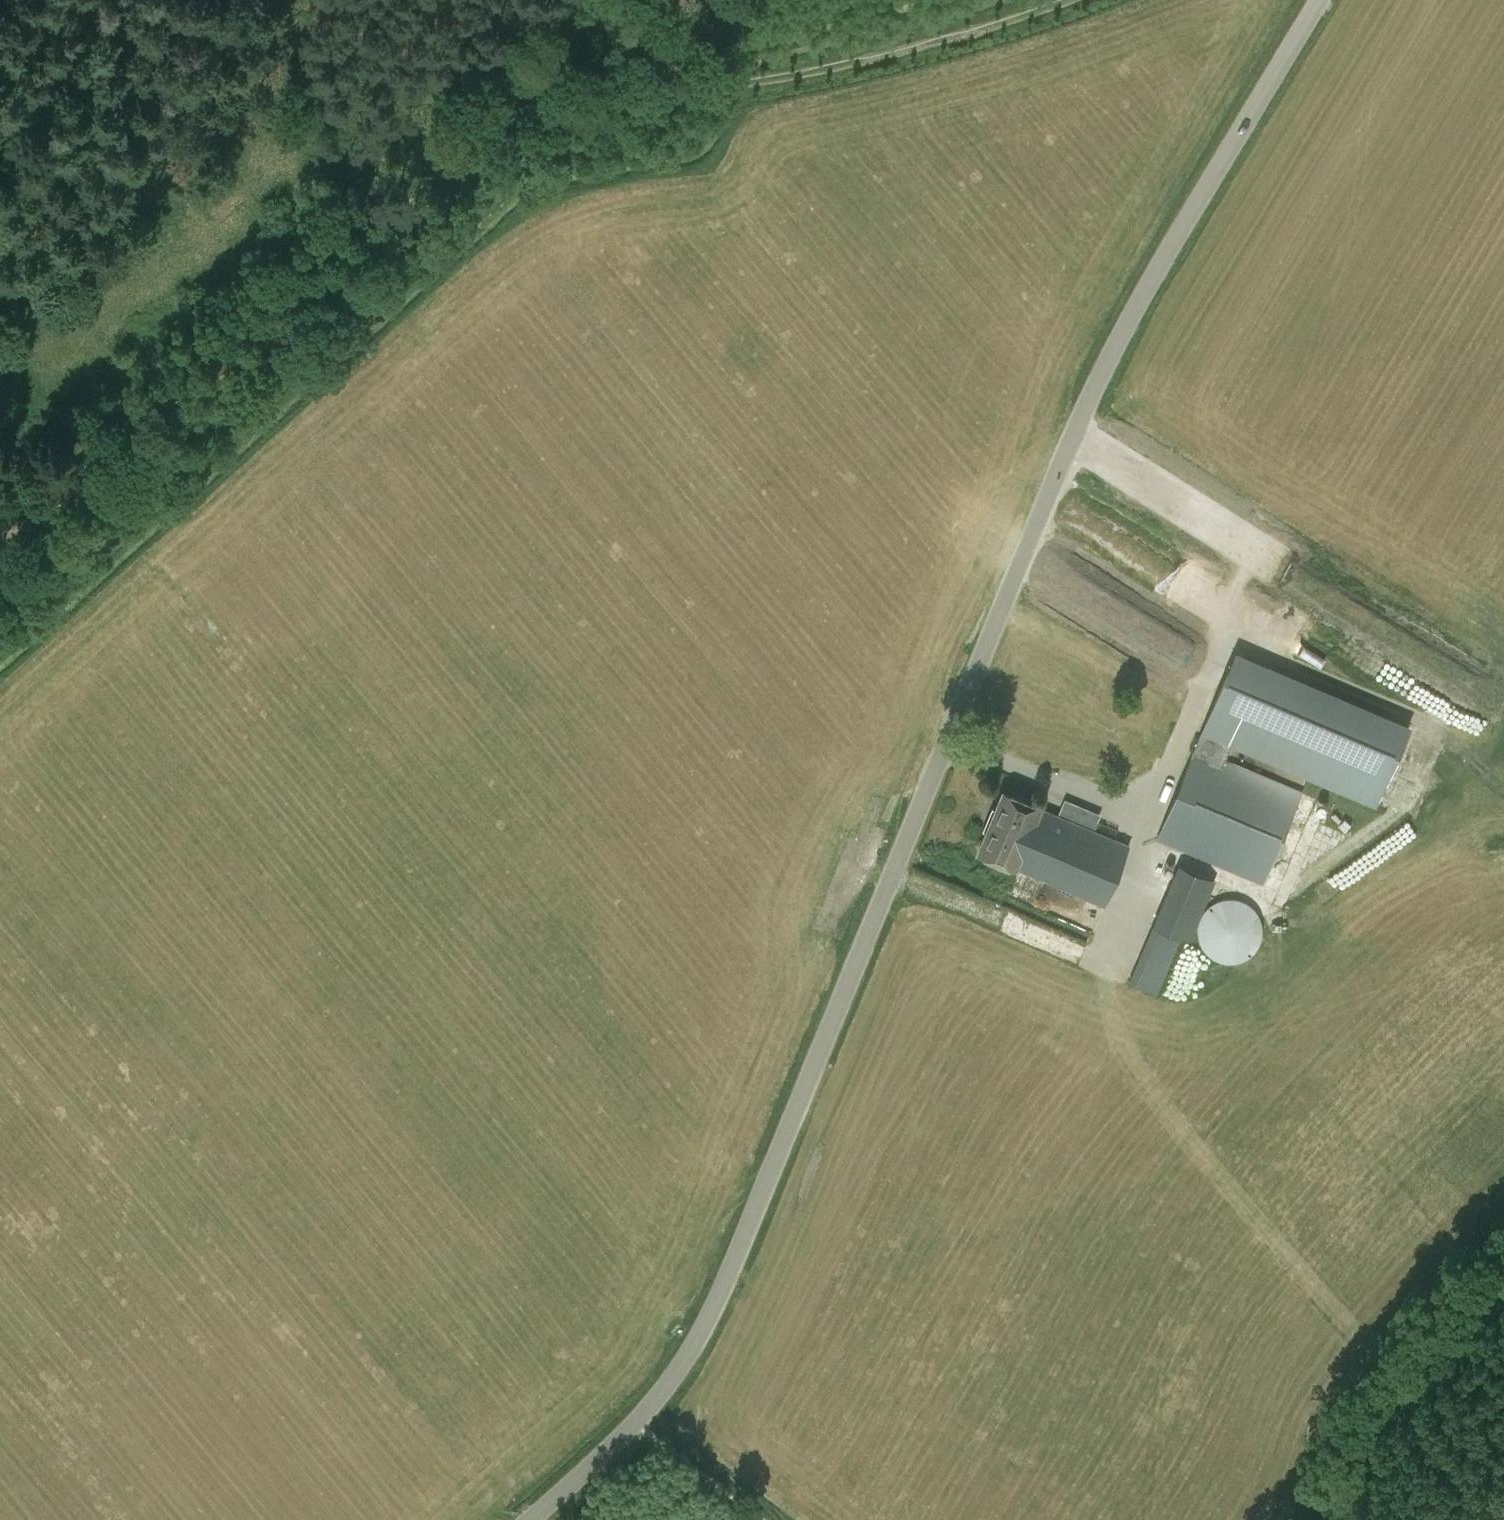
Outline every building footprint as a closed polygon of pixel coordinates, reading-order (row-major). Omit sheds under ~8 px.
[(1235,652),(1195,747),(1155,841),(1264,887),(1303,792),(1226,760),(1231,746),(1377,808),(1411,727),(1235,652)] [(1040,807),(1040,808),(1003,793),(978,853),(1014,868),(983,943),(1074,981),(1095,933),(1032,906),(1042,881),(1105,906),(1130,845),(1040,807)] [(1178,864),(1152,925),(1183,938),(1209,877),(1178,864)] [(1202,913),(1199,922),(1198,932),(1200,941),(1204,950),(1212,957),(1220,961),(1230,963),(1240,961),(1249,957),(1256,950),(1261,941),(1262,931),(1261,922),(1258,913),(1252,906),(1244,901),(1235,898),(1225,898),(1216,901),(1209,906),(1202,913)]
